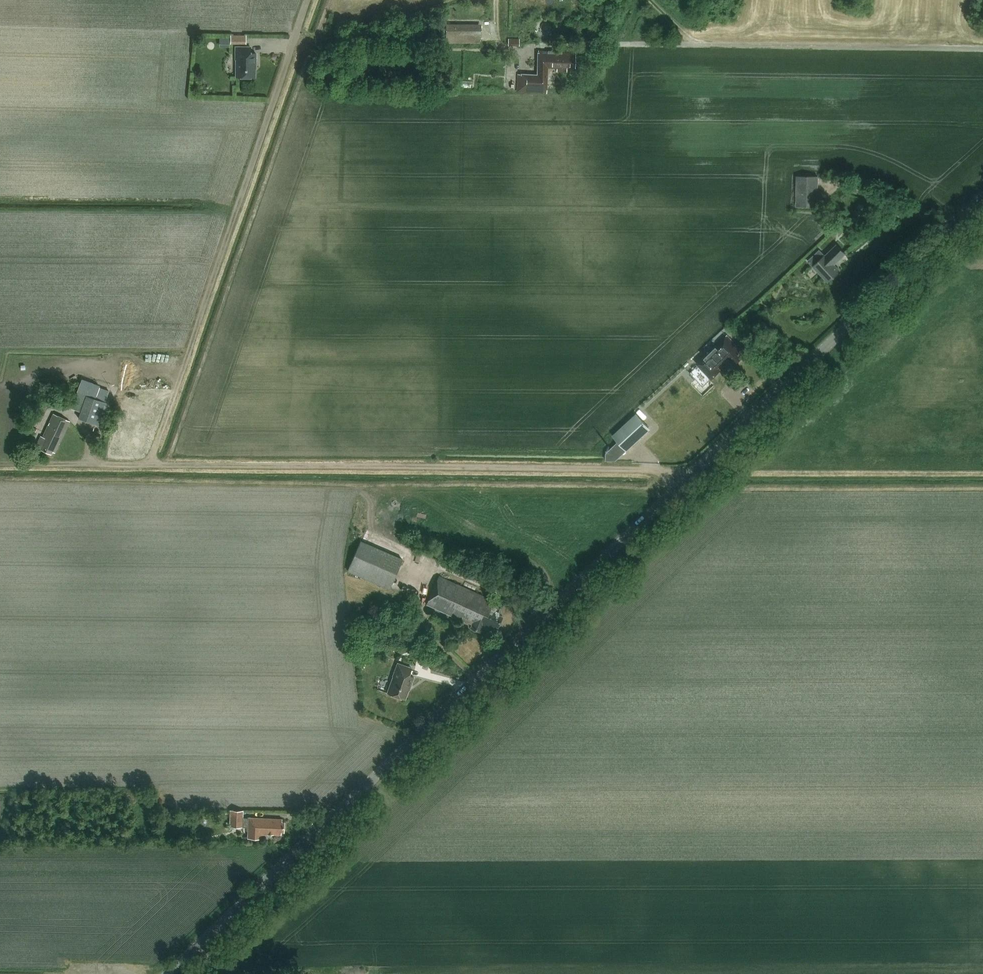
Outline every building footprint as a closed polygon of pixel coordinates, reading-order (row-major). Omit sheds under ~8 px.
[(438,18),(438,29),(446,30),(446,41),(480,41),(480,23),(445,23),(445,18),(438,18)] [(508,47),(519,47),(520,38),(508,38),(508,47)] [(238,76),(254,76),(254,61),(256,61),(256,52),(251,52),(251,46),(236,45),(236,52),(238,52),(238,76)] [(567,69),(574,69),(575,51),(538,50),(538,74),(518,74),(517,92),(546,93),(547,69),(557,69),(556,72),(567,72),(567,69)] [(819,207),(819,176),(797,176),(796,206),(819,207)] [(866,223),(860,221),(858,227),(864,230),(866,223)] [(834,264),(845,252),(836,244),(825,255),(819,250),(808,261),(829,281),(840,270),(834,264)] [(742,354),(744,353),(728,336),(690,373),(703,387),(721,370),(718,368),(729,358),(733,363),(735,361),(736,363),(744,356),(742,354)] [(137,369),(133,382),(138,384),(142,370),(137,369)] [(105,401),(109,390),(98,387),(94,397),(86,394),(82,393),(77,406),(81,408),(78,418),(105,426),(112,403),(105,401)] [(70,420),(54,413),(43,436),(41,435),(37,443),(38,447),(52,453),(53,451),(56,452),(70,420)] [(627,451),(651,430),(638,415),(614,437),(627,451)] [(360,539),(347,570),(389,589),(403,559),(360,539)] [(494,625),(498,626),(503,616),(499,614),(502,609),(493,604),(494,602),(439,576),(426,604),(466,623),(466,622),(471,624),(470,627),(479,631),(481,627),(491,632),(494,625)] [(419,619),(408,614),(405,622),(416,626),(419,619)] [(407,674),(410,667),(398,663),(395,671),(397,671),(389,693),(404,699),(409,685),(411,685),(414,677),(407,674)] [(248,830),(249,818),(243,818),(243,810),(230,810),(230,826),(247,827),(247,830),(248,830)] [(284,831),(284,822),(282,822),(282,819),(249,818),(248,830),(248,838),(261,838),(261,834),(267,835),(267,834),(281,834),(281,831),(284,831)]
